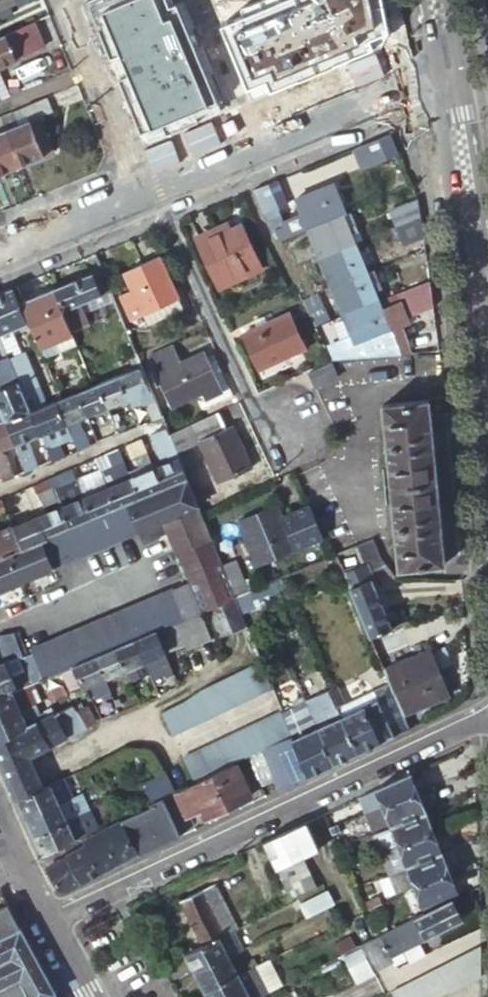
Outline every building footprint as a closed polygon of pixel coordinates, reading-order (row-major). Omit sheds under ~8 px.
[(150,95),(199,74),(177,20),(127,40),(150,95)] [(36,49),(26,25),(3,35),(14,59),(36,49)] [(3,35),(0,36),(0,66),(14,59),(3,35)] [(45,97),(0,116),(0,120),(19,166),(53,152),(38,116),(51,111),(45,97)] [(19,166),(0,120),(0,174),(19,166)] [(396,150),(389,132),(353,147),(360,165),(396,150)] [(274,179),(250,189),(269,231),(273,229),(283,225),(281,222),(276,208),(284,204),(274,179)] [(283,225),(273,229),(278,240),(307,228),(343,213),(332,185),(295,200),(301,213),(281,222),(283,225)] [(417,201),(416,199),(388,211),(394,226),(419,215),(418,204),(417,201)] [(350,212),(344,214),(349,226),(355,223),(350,212)] [(344,214),(343,213),(307,228),(311,239),(289,249),(296,265),(318,255),(319,257),(355,242),(352,233),(358,230),(355,223),(349,226),(344,214)] [(419,215),(394,226),(402,245),(422,237),(422,233),(419,215)] [(259,270),(239,226),(229,231),(226,223),(197,237),(216,278),(227,273),(232,283),(259,270)] [(358,230),(352,233),(355,242),(362,239),(358,230)] [(319,257),(330,285),(367,270),(362,258),(368,255),(365,248),(359,251),(355,242),(319,257)] [(154,305),(160,316),(182,306),(159,254),(123,271),(135,297),(124,302),(131,316),(145,310),(154,305)] [(343,314),(379,299),(376,290),(382,288),(373,268),(367,270),(330,285),(343,314)] [(108,290),(100,269),(92,272),(90,272),(52,288),(69,330),(89,322),(80,302),(95,295),(97,300),(102,298),(100,293),(108,290)] [(221,288),(232,283),(227,273),(216,278),(221,288)] [(429,279),(403,290),(410,308),(431,299),(429,279)] [(10,287),(0,291),(0,333),(25,323),(10,287)] [(69,330),(52,288),(21,301),(40,346),(71,333),(69,330)] [(301,297),(314,326),(327,321),(314,292),(301,297)] [(408,323),(395,293),(379,299),(343,314),(352,336),(330,345),(336,359),(402,352),(392,329),(407,323),(408,323)] [(150,320),(160,316),(154,305),(145,310),(150,320)] [(258,368),(303,347),(287,313),(242,334),(258,368)] [(45,357),(75,344),(71,333),(40,346),(45,357)] [(168,406),(218,382),(203,350),(181,361),(173,343),(145,355),(168,406)] [(31,410),(57,400),(53,390),(41,395),(22,352),(14,356),(11,350),(4,353),(17,382),(30,410),(31,410)] [(4,353),(0,355),(0,423),(5,421),(7,420),(30,410),(17,382),(4,353)] [(140,366),(136,356),(130,359),(134,368),(140,366)] [(310,373),(315,388),(339,378),(333,363),(310,373)] [(140,366),(134,368),(117,375),(127,398),(138,393),(142,403),(144,403),(152,420),(161,417),(140,366)] [(127,398),(117,375),(97,383),(107,406),(127,398)] [(107,406),(97,383),(92,385),(76,392),(86,414),(107,406)] [(76,392),(57,400),(70,434),(77,450),(88,446),(80,426),(77,418),(86,414),(76,392)] [(397,568),(444,564),(429,399),(382,404),(397,568)] [(70,434),(57,400),(31,410),(40,433),(51,461),(63,456),(57,440),(70,434)] [(110,414),(118,434),(129,429),(121,409),(110,414)] [(7,420),(5,421),(14,443),(25,471),(37,467),(26,438),(40,433),(31,410),(30,410),(7,420)] [(224,428),(216,413),(192,424),(202,445),(218,479),(248,465),(230,425),(224,428)] [(86,414),(77,418),(80,426),(89,422),(86,414)] [(13,476),(1,449),(14,443),(5,421),(0,423),(0,482),(13,476)] [(192,424),(168,434),(177,456),(202,445),(192,424)] [(160,489),(186,478),(177,456),(168,434),(165,427),(150,434),(162,463),(151,468),(160,489)] [(129,456),(133,454),(144,450),(139,439),(125,445),(129,456)] [(105,487),(128,478),(116,449),(104,454),(111,470),(100,475),(105,487)] [(141,472),(151,468),(144,450),(133,454),(141,472)] [(137,498),(160,489),(151,468),(141,472),(128,478),(137,498)] [(70,469),(46,479),(51,492),(75,482),(70,469)] [(86,495),(105,487),(100,475),(99,472),(80,480),(86,495)] [(124,503),(137,498),(128,478),(105,487),(113,508),(124,503)] [(222,564),(200,511),(186,478),(160,489),(137,498),(124,503),(135,530),(161,520),(175,552),(177,551),(189,581),(175,588),(186,616),(200,610),(209,606),(234,595),(233,591),(222,564)] [(51,492),(46,479),(31,486),(41,506),(55,500),(51,492)] [(113,508),(105,487),(86,495),(80,480),(75,482),(90,518),(113,508)] [(66,528),(90,518),(75,482),(51,492),(55,500),(57,506),(66,528)] [(49,569),(48,566),(135,530),(124,503),(113,508),(90,518),(66,528),(43,537),(18,547),(0,555),(0,590),(49,569)] [(280,516),(274,504),(236,522),(256,565),(294,547),(321,534),(307,503),(280,516)] [(43,537),(66,528),(57,506),(34,516),(43,537)] [(18,547),(43,537),(34,516),(10,526),(18,547)] [(18,547),(10,526),(0,530),(0,555),(18,547)] [(363,563),(342,572),(369,636),(391,627),(378,597),(367,570),(384,563),(377,556),(370,537),(355,543),(363,563)] [(234,559),(222,564),(233,591),(245,586),(234,559)] [(286,584),(282,574),(259,584),(263,594),(286,584)] [(259,584),(234,595),(238,605),(263,594),(259,584)] [(186,616),(175,588),(128,607),(140,635),(156,629),(174,621),(175,620),(186,616)] [(238,605),(234,595),(209,606),(221,634),(246,624),(238,605)] [(140,635),(128,607),(31,649),(33,653),(43,676),(57,671),(74,664),(93,655),(114,646),(135,637),(140,635)] [(200,610),(186,616),(175,620),(188,649),(213,638),(200,610)] [(174,621),(156,629),(166,653),(184,645),(174,621)] [(380,654),(406,643),(400,628),(374,640),(380,654)] [(156,629),(140,635),(135,637),(150,673),(153,679),(173,670),(166,653),(156,629)] [(17,632),(12,633),(18,647),(23,645),(17,632)] [(18,659),(23,657),(18,647),(12,633),(0,635),(0,648),(5,661),(16,656),(18,659)] [(150,673),(135,637),(114,646),(124,670),(129,683),(150,673)] [(23,657),(28,655),(23,645),(18,647),(23,657)] [(124,670),(114,646),(93,655),(104,679),(124,670)] [(429,649),(383,669),(388,682),(402,714),(447,694),(429,649)] [(43,676),(33,653),(28,655),(23,657),(18,659),(28,683),(43,676)] [(104,679),(93,655),(74,664),(83,685),(84,687),(89,686),(104,679)] [(28,683),(18,659),(16,656),(5,661),(0,664),(0,695),(11,691),(26,684),(28,683)] [(269,688),(259,660),(203,691),(198,694),(160,711),(171,733),(269,688)] [(74,664),(57,671),(62,681),(68,692),(83,685),(74,664)] [(57,671),(43,676),(28,683),(26,684),(34,702),(54,693),(52,687),(62,681),(57,671)] [(104,679),(89,686),(96,702),(111,695),(104,679)] [(68,692),(62,681),(52,687),(54,693),(34,702),(42,721),(61,713),(60,712),(73,706),(68,692)] [(408,728),(402,714),(388,682),(372,690),(376,699),(340,717),(356,752),(408,728)] [(34,702),(26,684),(11,691),(18,708),(19,709),(34,702)] [(331,689),(322,693),(329,708),(337,704),(331,689)] [(376,699),(372,690),(330,710),(334,719),(340,717),(376,699)] [(0,695),(0,716),(18,708),(11,691),(0,695)] [(329,708),(322,693),(312,698),(324,724),(334,719),(330,710),(329,708)] [(329,765),(356,752),(340,717),(334,719),(324,724),(312,698),(301,703),(329,765)] [(42,721),(34,702),(19,709),(27,728),(38,723),(42,721)] [(301,703),(300,702),(277,713),(288,737),(306,776),(329,765),(301,703)] [(61,713),(42,721),(38,723),(48,747),(86,730),(79,715),(73,706),(60,712),(61,713)] [(0,716),(0,739),(27,728),(19,709),(18,708),(0,716)] [(79,715),(86,730),(96,725),(89,710),(79,715)] [(288,737),(277,713),(276,712),(182,756),(194,781),(232,763),(247,757),(259,751),(288,737)] [(0,739),(0,765),(9,785),(34,773),(27,756),(48,747),(38,723),(27,728),(0,739)] [(306,776),(288,737),(259,751),(273,780),(275,785),(277,789),(306,776)] [(259,751),(247,757),(260,786),(273,780),(259,751)] [(232,763),(194,781),(175,790),(186,814),(207,804),(211,813),(247,796),(232,763)] [(160,797),(172,791),(162,770),(140,781),(149,802),(160,797)] [(34,773),(9,785),(15,798),(40,787),(34,773)] [(68,793),(78,788),(72,773),(61,778),(68,793)] [(416,792),(409,773),(365,793),(367,798),(377,794),(381,805),(416,792)] [(49,783),(52,790),(61,786),(58,779),(49,783)] [(15,798),(23,818),(58,802),(52,790),(49,783),(40,787),(15,798)] [(80,791),(58,802),(65,818),(75,813),(88,808),(84,800),(80,791)] [(390,825),(424,812),(416,792),(381,805),(365,812),(372,829),(389,823),(390,825)] [(136,855),(178,836),(160,797),(149,802),(147,803),(148,806),(119,819),(134,851),(136,855)] [(23,818),(30,833),(65,818),(58,802),(23,818)] [(98,830),(90,812),(89,812),(88,808),(75,813),(65,818),(30,833),(39,854),(60,845),(74,838),(76,842),(85,838),(91,834),(98,830)] [(382,852),(398,846),(433,832),(424,812),(390,825),(391,828),(374,834),(382,852)] [(79,881),(134,851),(119,819),(98,830),(91,834),(85,838),(76,842),(74,838),(60,845),(79,881)] [(317,849),(304,821),(262,841),(275,868),(301,856),(317,849)] [(405,863),(406,866),(441,853),(433,832),(398,846),(382,852),(389,870),(405,863)] [(65,889),(79,881),(60,845),(39,854),(55,885),(65,889)] [(414,885),(449,872),(441,853),(406,866),(407,868),(393,873),(391,874),(398,891),(414,885)] [(286,895),(288,900),(315,886),(301,856),(275,868),(274,868),(286,895)] [(406,866),(405,863),(389,870),(391,874),(393,873),(407,868),(406,866)] [(417,911),(419,915),(450,899),(458,895),(449,872),(414,885),(423,908),(417,911)] [(228,931),(235,927),(214,884),(179,901),(200,945),(228,931)] [(304,917),(330,903),(324,890),(297,904),(304,917)] [(450,899),(419,915),(393,928),(371,939),(360,945),(373,969),(388,962),(386,958),(461,920),(450,899)] [(10,909),(0,914),(0,996),(57,996),(10,909)] [(183,953),(194,973),(225,957),(238,950),(228,931),(200,945),(183,953)] [(359,945),(342,954),(355,979),(371,970),(359,945)] [(447,991),(448,993),(480,976),(481,945),(435,967),(447,991)] [(194,973),(204,992),(235,975),(225,957),(194,973)] [(268,960),(252,967),(265,993),(281,985),(268,960)] [(265,993),(252,967),(235,975),(204,992),(207,996),(257,996),(265,993)] [(435,967),(414,978),(390,990),(393,996),(435,996),(447,991),(435,967)]
